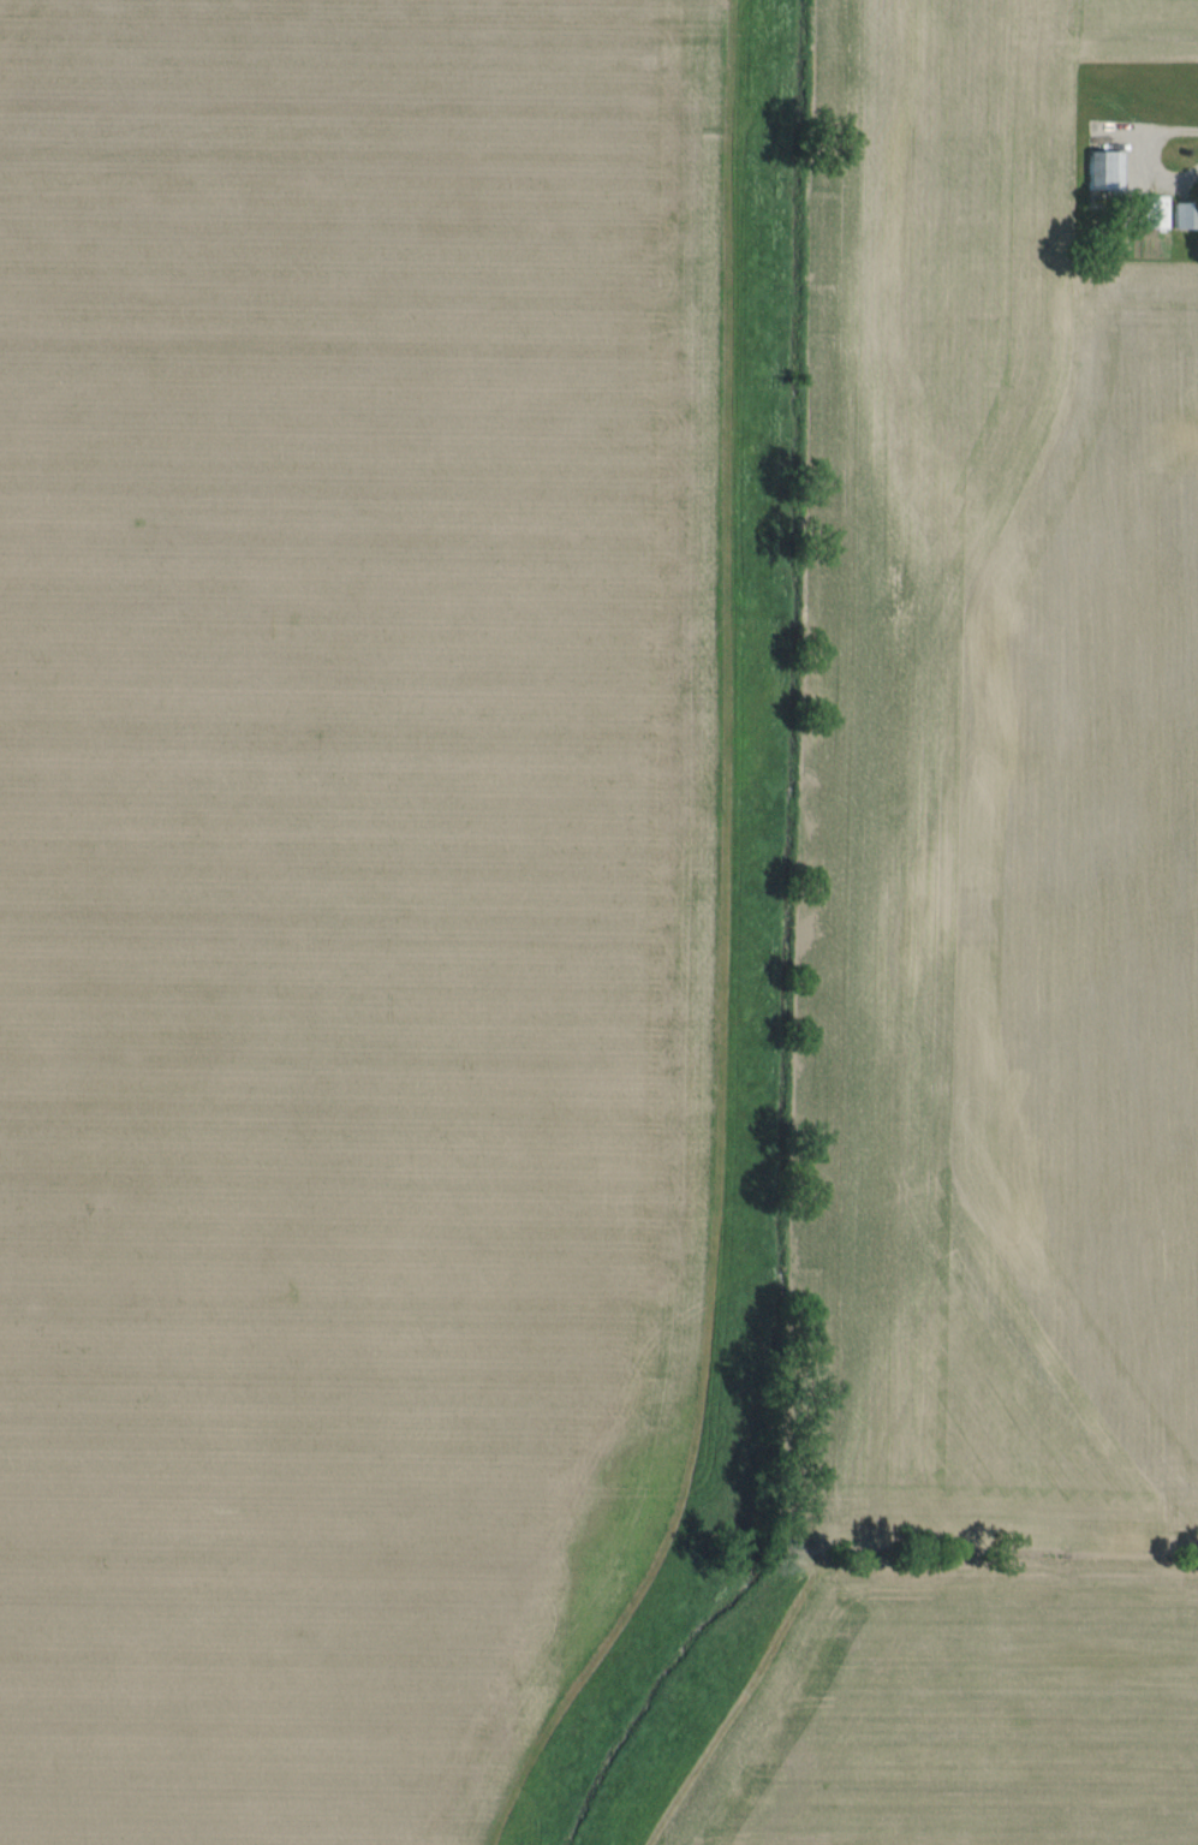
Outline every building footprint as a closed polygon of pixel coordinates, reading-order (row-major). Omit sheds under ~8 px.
[(1090,191),(1124,191),(1123,152),(1089,153),(1090,191)] [(1166,197),(1143,198),(1144,229),(1167,229),(1166,197)] [(1197,205),(1176,204),(1175,227),(1196,227),(1197,205)]
